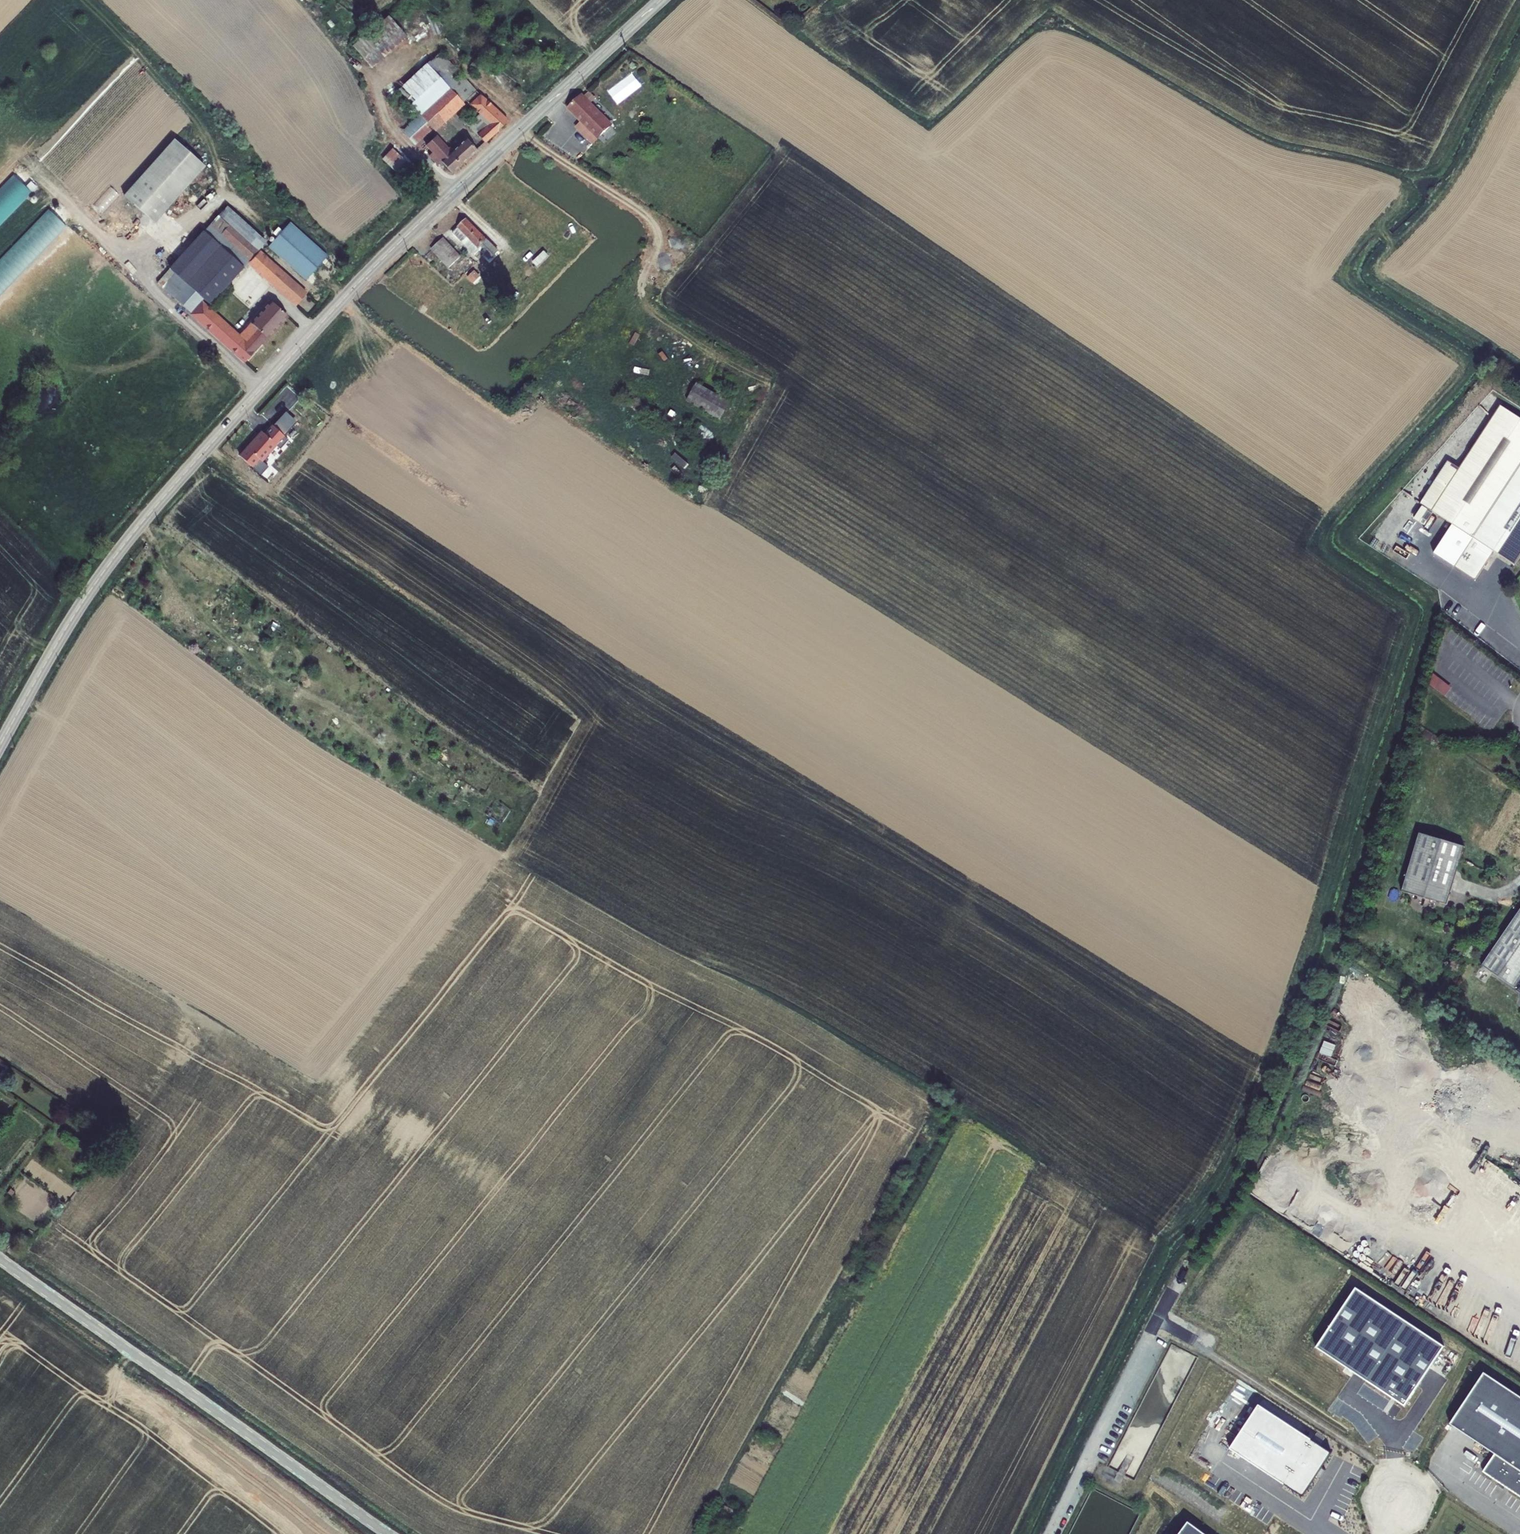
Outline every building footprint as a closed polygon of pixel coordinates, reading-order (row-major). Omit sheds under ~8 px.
[(406,38),(387,16),(351,47),(370,68),(406,38)] [(464,101),(474,92),(474,91),(438,53),(425,64),(461,103),(464,101)] [(461,103),(425,64),(396,91),(402,98),(419,116),(432,130),(461,103)] [(483,144),(507,122),(474,92),(464,101),(478,115),(472,121),(466,125),(483,144)] [(569,156),(576,161),(598,139),(604,145),(617,133),(582,97),(569,110),(581,121),(575,127),(587,138),(569,156)] [(419,116),(402,98),(392,107),(400,116),(404,113),(413,122),(419,116)] [(419,116),(413,122),(402,133),(414,146),(432,130),(419,116)] [(462,122),(466,125),(472,121),(468,117),(462,122)] [(451,174),(476,151),(466,140),(452,153),(448,149),(445,151),(433,138),(425,146),(431,153),(427,156),(434,163),(437,160),(451,174)] [(172,139),(121,196),(152,224),(204,167),(172,139)] [(421,166),(396,143),(381,160),(405,183),(410,178),(421,167),(421,166)] [(431,153),(425,146),(421,149),(427,156),(431,153)] [(428,173),(421,167),(410,178),(415,183),(420,179),(421,180),(428,173)] [(17,173),(0,192),(0,227),(28,196),(40,183),(34,178),(29,183),(17,173)] [(54,205),(9,255),(26,271),(71,222),(54,205)] [(256,252),(265,242),(226,207),(203,233),(242,268),(246,263),(256,252)] [(466,220),(452,234),(464,246),(470,241),(488,260),(497,251),(466,220)] [(326,257),(288,224),(269,245),(267,247),(305,281),(326,257)] [(203,233),(157,284),(179,304),(192,290),(195,293),(201,299),(208,305),(242,268),(203,233)] [(442,239),(428,253),(442,268),(446,264),(449,268),(460,257),(442,239)] [(273,266),(256,252),(246,263),(262,277),(273,266)] [(9,255),(0,264),(0,299),(26,271),(9,255)] [(305,295),(273,266),(262,277),(294,306),(305,295)] [(192,290),(179,304),(182,307),(192,296),(195,293),(192,290)] [(201,299),(195,293),(192,296),(198,302),(201,299)] [(192,296),(182,307),(244,362),(253,352),(237,337),(198,302),(192,296)] [(244,330),(260,344),(285,316),(270,302),(244,330)] [(237,337),(253,352),(260,344),(244,330),(237,337)] [(692,398),(726,419),(744,390),(709,369),(692,398)] [(1429,510),(1451,525),(1432,553),(1473,580),(1492,552),(1513,566),(1519,555),(1519,420),(1496,405),(1429,510)] [(272,448),(276,444),(262,431),(240,456),(253,469),(267,454),(271,458),(276,453),(272,448)] [(265,464),(271,458),(267,454),(253,469),(260,475),(265,470),(268,467),(265,464)] [(273,476),(265,470),(260,475),(268,482),(273,476)] [(1465,848),(1419,835),(1403,894),(1449,907),(1465,848)] [(1482,971),(1519,997),(1519,914),(1482,971)] [(1448,1348),(1356,1290),(1319,1349),(1408,1409),(1448,1348)] [(1451,1427),(1496,1457),(1484,1474),(1519,1498),(1519,1398),(1485,1375),(1451,1427)] [(1334,1454),(1260,1406),(1231,1448),(1306,1495),(1334,1454)] [(1188,1522),(1179,1533),(1204,1533),(1188,1522)]
